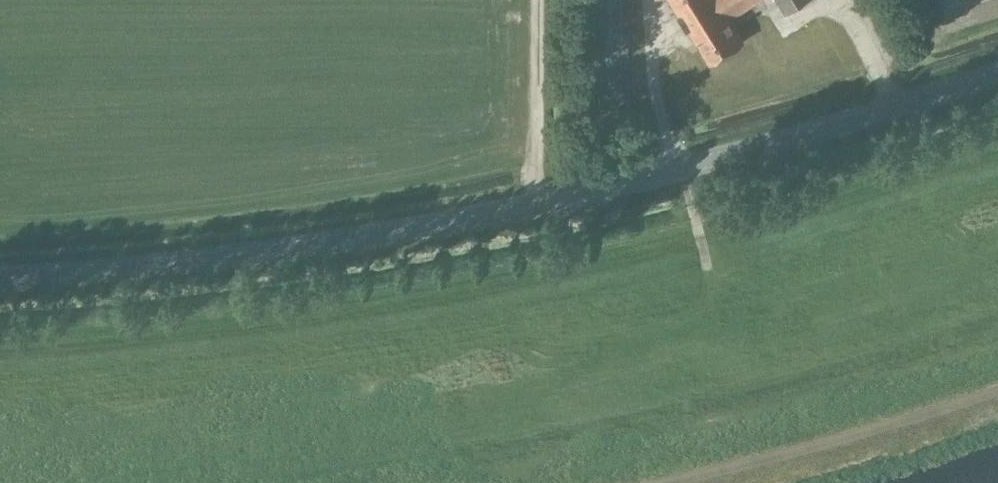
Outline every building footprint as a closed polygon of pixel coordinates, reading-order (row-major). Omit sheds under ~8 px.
[(759,0),(671,0),(710,62),(744,41),(729,18),(759,0)] [(787,14),(808,0),(778,0),(787,14)]
